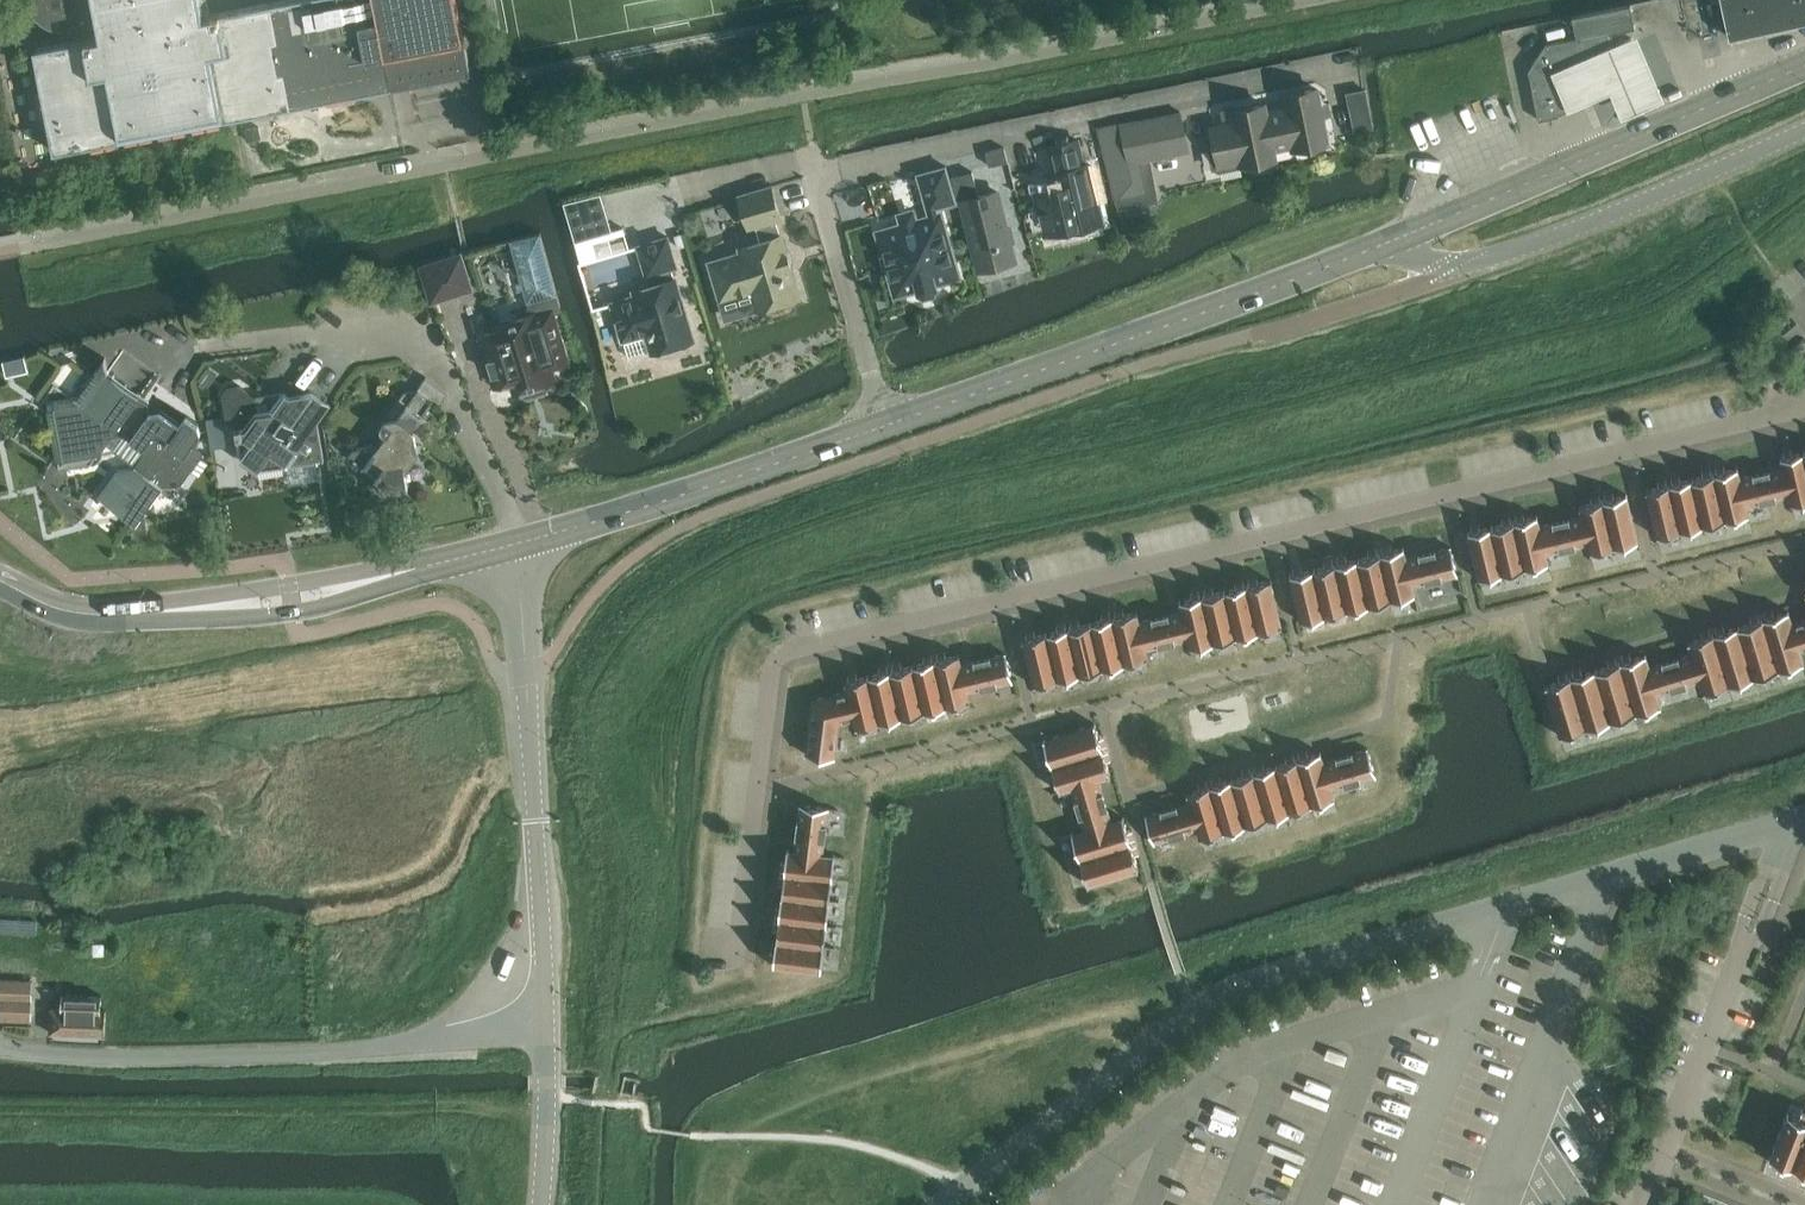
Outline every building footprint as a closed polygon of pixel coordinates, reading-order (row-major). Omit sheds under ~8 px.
[(473,71),(459,0),(286,0),(273,3),(211,15),(208,0),(33,0),(33,2),(38,13),(44,20),(54,27),(65,30),(71,31),(78,32),(95,28),(97,37),(35,49),(35,51),(55,152),(293,106),(394,86),(473,71)] [(1730,34),(1731,37),(1804,22),(1804,0),(1723,0),(1730,34)] [(1546,44),(1530,70),(1540,120),(1560,115),(1560,114),(1572,109),(1572,108),(1556,72),(1596,56),(1595,53),(1593,48),(1614,39),(1613,32),(1637,27),(1635,15),(1633,8),(1633,4),(1572,16),(1574,21),(1575,27),(1577,35),(1577,37),(1546,44)] [(1597,56),(1558,72),(1572,107),(1611,90),(1616,102),(1622,117),(1665,99),(1658,84),(1637,34),(1595,52),(1597,56)] [(1284,108),(1266,111),(1273,148),(1291,145),(1292,148),(1327,141),(1316,88),(1281,96),(1284,108)] [(1366,89),(1347,93),(1355,131),(1374,127),(1366,89)] [(1213,143),(1210,148),(1213,167),(1219,171),(1242,166),(1242,163),(1275,156),(1273,148),(1266,111),(1264,104),(1263,104),(1232,111),(1231,107),(1222,109),(1225,123),(1213,125),(1216,143),(1213,143)] [(1179,111),(1098,127),(1100,135),(1118,208),(1156,200),(1148,158),(1187,151),(1179,111)] [(1056,188),(1037,193),(1047,232),(1065,227),(1066,230),(1070,229),(1070,226),(1084,222),(1085,226),(1103,221),(1089,164),(1084,165),(1078,140),(1051,146),(1057,172),(1052,173),(1056,188)] [(1004,148),(985,152),(988,164),(1007,160),(1004,148)] [(947,166),(919,174),(929,211),(939,208),(958,202),(947,166)] [(972,171),(951,176),(958,201),(962,200),(979,269),(1014,261),(996,191),(978,195),(972,171)] [(741,254),(710,263),(721,300),(752,290),(758,308),(767,306),(770,309),(775,310),(785,307),(788,303),(790,299),(799,296),(780,235),(779,235),(775,220),(780,218),(771,186),(739,196),(748,228),(756,226),(761,243),(740,249),(741,254)] [(931,218),(883,232),(889,255),(888,258),(891,267),(893,269),(900,292),(918,287),(920,292),(925,294),(936,291),(940,286),(938,281),(958,275),(941,215),(931,218)] [(613,230),(576,241),(582,264),(632,250),(625,227),(613,230)] [(497,330),(481,335),(496,386),(512,381),(516,392),(521,390),(522,394),(526,396),(545,390),(547,386),(546,382),(555,380),(551,369),(561,366),(567,355),(564,346),(559,343),(550,316),(554,315),(554,313),(565,310),(560,293),(543,230),(511,238),(528,301),(532,315),(513,321),(511,319),(501,322),(499,325),(496,326),(497,330)] [(635,297),(612,304),(623,340),(625,340),(630,355),(651,348),(652,351),(693,339),(675,280),(674,280),(671,269),(676,267),(667,238),(638,246),(646,276),(653,274),(657,285),(634,292),(635,297)] [(442,261),(422,267),(431,296),(432,301),(456,294),(471,290),(461,255),(442,261)] [(24,356),(4,361),(7,375),(28,370),(24,356)] [(78,398),(48,403),(60,468),(94,463),(112,438),(127,436),(148,451),(135,467),(119,471),(99,497),(124,516),(145,512),(163,487),(184,484),(204,455),(193,446),(202,433),(199,425),(189,417),(182,426),(110,375),(106,357),(78,398)] [(207,367),(199,379),(210,387),(218,374),(207,367)] [(353,450),(348,458),(379,480),(381,494),(408,490),(405,475),(418,458),(414,437),(412,435),(434,405),(438,408),(440,405),(446,397),(426,381),(397,420),(383,423),(381,425),(383,434),(385,436),(374,450),(371,447),(353,450)] [(228,386),(224,394),(229,421),(242,429),(236,430),(242,461),(257,472),(323,462),(317,425),(331,408),(313,395),(299,398),(287,390),(257,397),(238,384),(228,386)] [(1782,458),(1784,467),(1791,494),(1793,504),(1796,503),(1804,501),(1804,452),(1792,455),(1787,457),(1782,458)] [(1774,470),(1741,477),(1747,505),(1751,504),(1763,501),(1791,494),(1784,467),(1779,468),(1774,470)] [(1717,473),(1715,474),(1726,520),(1728,520),(1730,519),(1744,516),(1749,514),(1747,505),(1741,477),(1739,468),(1729,470),(1725,471),(1719,473),(1717,473)] [(1693,479),(1692,479),(1703,525),(1705,525),(1708,524),(1722,521),(1726,520),(1715,474),(1711,474),(1706,476),(1693,479)] [(1670,484),(1669,485),(1680,531),(1681,531),(1686,530),(1700,526),(1703,525),(1692,479),(1680,482),(1675,483),(1670,484)] [(1662,486),(1647,490),(1658,536),(1664,535),(1678,531),(1680,531),(1669,485),(1667,485),(1662,486)] [(1608,499),(1605,500),(1616,546),(1619,545),(1634,542),(1639,541),(1628,495),(1614,498),(1608,499)] [(1595,502),(1581,506),(1583,515),(1589,543),(1592,552),(1597,551),(1612,547),(1616,546),(1605,500),(1601,501),(1595,502)] [(1573,518),(1540,525),(1547,553),(1549,552),(1563,549),(1589,543),(1583,515),(1579,516),(1573,518)] [(1516,521),(1515,521),(1526,568),(1527,567),(1530,567),(1544,563),(1549,562),(1547,553),(1540,525),(1538,516),(1524,519),(1519,521),(1516,521)] [(1493,527),(1492,527),(1503,573),(1504,573),(1507,572),(1522,569),(1526,568),(1515,521),(1511,522),(1506,524),(1493,527)] [(1474,531),(1470,532),(1481,578),(1486,577),(1500,574),(1503,573),(1492,527),(1480,530),(1474,531)] [(1407,558),(1406,558),(1412,585),(1413,585),(1427,581),(1457,574),(1458,574),(1452,547),(1423,554),(1417,555),(1407,558)] [(1385,553),(1381,554),(1393,600),(1397,599),(1411,595),(1416,594),(1413,585),(1412,585),(1406,558),(1407,558),(1405,548),(1391,551),(1385,553)] [(1360,559),(1359,559),(1370,605),(1371,605),(1374,604),(1389,600),(1393,600),(1381,554),(1378,555),(1372,556),(1360,559)] [(1338,564),(1337,564),(1348,610),(1349,610),(1352,609),(1366,606),(1370,605),(1359,559),(1347,562),(1341,563),(1338,564)] [(1328,567),(1315,570),(1326,616),(1330,615),(1345,611),(1348,610),(1337,564),(1333,565),(1328,567)] [(1296,574),(1292,575),(1303,621),(1308,620),(1322,616),(1326,616),(1315,570),(1302,573),(1296,574)] [(1249,585),(1248,586),(1259,631),(1260,631),(1264,630),(1278,627),(1283,626),(1272,580),(1258,583),(1252,585),(1249,585)] [(1227,591),(1226,591),(1237,637),(1238,637),(1241,636),(1256,632),(1259,631),(1248,586),(1245,586),(1239,588),(1227,591)] [(1208,595),(1204,596),(1215,642),(1219,641),(1234,638),(1237,637),(1226,591),(1214,594),(1208,595)] [(1195,598),(1181,602),(1183,611),(1184,611),(1190,638),(1189,638),(1192,648),(1197,646),(1212,643),(1215,642),(1204,596),(1200,597),(1195,598)] [(1140,621),(1139,622),(1145,649),(1146,648),(1148,648),(1163,645),(1189,638),(1190,638),(1184,611),(1183,611),(1179,612),(1173,614),(1140,621)] [(1765,618),(1764,619),(1779,670),(1780,669),(1784,668),(1799,664),(1804,662),(1801,649),(1800,650),(1792,623),(1793,623),(1789,611),(1774,616),(1768,617),(1765,618)] [(1115,617),(1114,618),(1125,663),(1126,663),(1129,663),(1144,659),(1149,658),(1149,656),(1148,656),(1146,648),(1145,649),(1139,622),(1140,621),(1138,613),(1139,613),(1138,612),(1124,615),(1118,617),(1115,617)] [(1105,620),(1092,623),(1103,669),(1107,668),(1122,664),(1125,663),(1114,618),(1111,618),(1105,620)] [(1739,626),(1755,677),(1760,676),(1774,671),(1779,670),(1764,619),(1759,620),(1754,622),(1739,626)] [(1792,623),(1800,650),(1801,649),(1804,648),(1804,619),(1804,620),(1798,621),(1793,623),(1792,623)] [(1074,627),(1070,628),(1081,674),(1085,673),(1100,670),(1103,669),(1092,623),(1080,626),(1074,627)] [(1719,632),(1715,634),(1730,685),(1735,683),(1749,679),(1755,677),(1739,626),(1725,631),(1719,632)] [(1061,630),(1048,633),(1059,679),(1063,678),(1077,675),(1080,674),(1081,674),(1070,628),(1069,628),(1066,629),(1061,630)] [(1030,638),(1024,639),(1035,685),(1041,684),(1055,680),(1057,680),(1059,679),(1048,633),(1047,634),(1035,636),(1030,638)] [(1705,637),(1689,642),(1689,643),(1690,643),(1693,653),(1694,653),(1702,680),(1701,680),(1704,691),(1704,692),(1705,692),(1711,690),(1725,686),(1730,685),(1715,634),(1714,634),(1710,635),(1705,637)] [(962,664),(961,664),(968,691),(969,691),(970,691),(996,685),(1010,681),(1013,680),(1007,653),(972,662),(967,663),(962,664)] [(1650,666),(1649,667),(1657,693),(1658,693),(1687,684),(1701,680),(1702,680),(1694,653),(1693,653),(1661,663),(1655,665),(1650,666)] [(937,660),(948,706),(951,705),(966,702),(971,700),(971,699),(970,699),(969,691),(968,691),(961,664),(962,664),(960,656),(961,656),(960,654),(946,658),(941,659),(937,660)] [(1622,662),(1621,662),(1636,713),(1637,712),(1642,711),(1656,707),(1662,705),(1658,693),(1657,693),(1649,667),(1650,666),(1647,654),(1631,659),(1626,661),(1622,662)] [(927,662),(914,665),(925,711),(929,710),(944,707),(948,706),(937,660),(933,661),(927,662)] [(1597,669),(1596,669),(1612,720),(1617,719),(1631,714),(1636,713),(1621,662),(1617,663),(1611,665),(1597,669)] [(896,670),(892,671),(903,717),(908,716),(922,712),(925,711),(914,665),(901,668),(896,670)] [(1577,675),(1572,677),(1587,728),(1593,726),(1607,722),(1612,720),(1596,669),(1582,674),(1577,675)] [(883,673),(870,676),(881,722),(885,721),(900,717),(902,717),(903,717),(892,671),(891,671),(888,672),(883,673)] [(851,680),(846,682),(847,683),(849,691),(850,691),(856,718),(857,726),(857,728),(863,726),(878,723),(880,722),(881,722),(870,676),(868,676),(857,679),(851,680)] [(1562,680),(1546,685),(1561,734),(1561,736),(1568,733),(1583,729),(1587,728),(1572,677),(1568,678),(1562,680)] [(812,720),(808,754),(832,757),(835,758),(836,754),(836,753),(838,738),(840,722),(856,718),(850,691),(849,691),(814,699),(813,714),(812,720)] [(1096,724),(1045,739),(1048,747),(1052,761),(1053,765),(1104,750),(1102,745),(1101,739),(1096,724)] [(1324,762),(1323,762),(1332,788),(1333,788),(1375,775),(1377,775),(1369,748),(1335,758),(1324,762)] [(1104,750),(1053,765),(1054,768),(1058,782),(1061,791),(1073,787),(1073,786),(1099,778),(1099,779),(1110,775),(1110,776),(1112,775),(1107,759),(1105,754),(1104,750)] [(1299,759),(1312,804),(1313,804),(1316,803),(1331,799),(1335,798),(1333,788),(1332,788),(1323,762),(1324,762),(1322,752),(1308,756),(1303,758),(1299,759)] [(1289,762),(1277,766),(1291,811),(1295,810),(1309,805),(1312,804),(1299,759),(1295,760),(1289,762)] [(1259,771),(1255,772),(1269,818),(1273,816),(1287,812),(1291,811),(1277,766),(1265,769),(1259,771)] [(1246,775),(1233,779),(1247,824),(1251,823),(1265,819),(1269,818),(1255,772),(1251,773),(1246,775)] [(1099,778),(1073,786),(1073,787),(1073,789),(1078,803),(1086,829),(1086,830),(1113,822),(1112,821),(1111,816),(1109,811),(1099,779),(1099,778)] [(1215,784),(1211,786),(1225,831),(1229,830),(1243,825),(1247,824),(1233,779),(1220,783),(1215,784)] [(1202,788),(1188,793),(1188,794),(1189,794),(1191,802),(1192,801),(1200,828),(1202,836),(1201,836),(1202,838),(1207,836),(1222,832),(1225,831),(1211,786),(1207,787),(1202,788)] [(1181,805),(1147,815),(1155,842),(1158,841),(1173,836),(1200,828),(1192,801),(1191,802),(1187,803),(1181,805)] [(796,850),(796,851),(824,855),(824,854),(827,828),(829,813),(829,808),(802,804),(797,840),(797,845),(796,850)] [(1086,829),(1074,833),(1076,840),(1080,854),(1082,858),(1132,843),(1131,838),(1129,833),(1124,817),(1112,821),(1113,822),(1086,830),(1086,829)] [(1132,843),(1082,858),(1083,864),(1087,878),(1089,884),(1140,869),(1135,853),(1133,847),(1132,843)] [(786,873),(833,879),(833,878),(834,875),(835,860),(836,855),(824,854),(824,855),(796,851),(796,850),(789,849),(787,863),(787,869),(786,873)] [(785,883),(784,896),(830,901),(831,898),(833,883),(833,879),(786,873),(786,877),(785,883)] [(781,914),(781,918),(828,924),(828,920),(830,905),(830,901),(784,896),(783,896),(782,909),(781,914)] [(780,928),(778,941),(825,947),(825,943),(827,928),(828,925),(828,924),(781,918),(781,919),(780,922),(780,928)] [(776,960),(775,965),(822,970),(823,966),(825,951),(825,948),(825,947),(778,941),(778,943),(777,954),(776,960)] [(33,1019),(33,1000),(25,999),(26,980),(0,980),(0,1018),(33,1019)] [(62,1010),(51,1010),(51,1035),(106,1034),(106,1010),(101,1010),(101,995),(62,995),(62,1010)] [(1771,1155),(1804,1168),(1804,1117),(1802,1116),(1789,1111),(1774,1149),(1771,1155)]
